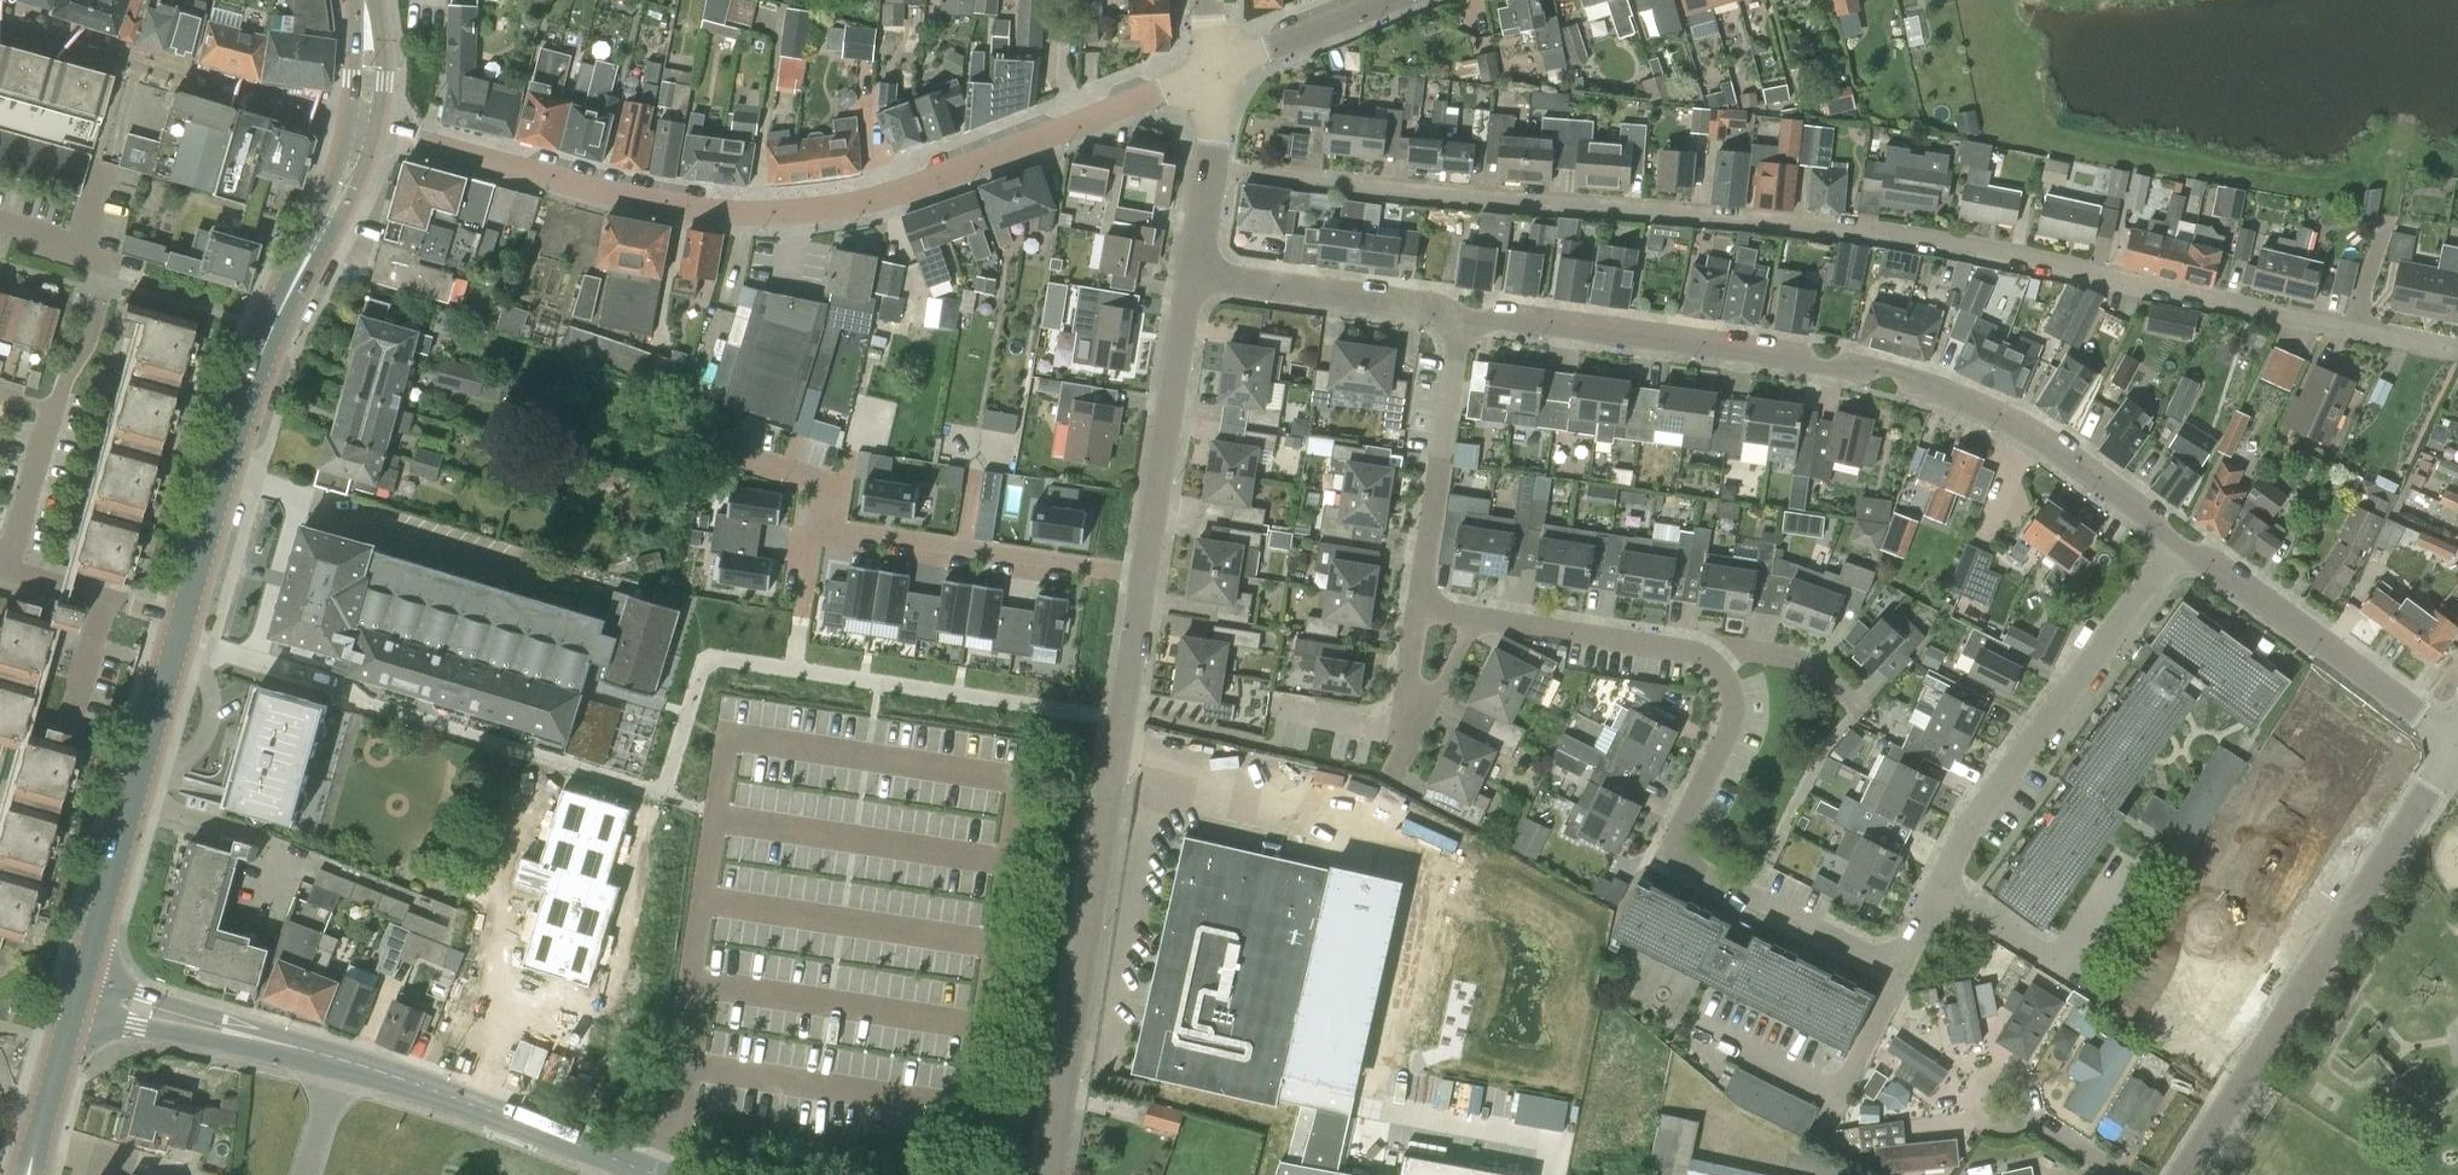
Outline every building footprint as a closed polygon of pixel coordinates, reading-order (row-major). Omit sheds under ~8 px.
[(48,10),(52,0),(13,0),(48,10)] [(81,27),(90,0),(54,0),(49,17),(81,27)] [(81,27),(115,37),(127,1),(125,0),(90,0),(81,27)] [(115,38),(134,45),(134,42),(144,8),(153,10),(155,2),(156,0),(130,0),(126,15),(124,15),(115,38)] [(163,51),(173,11),(165,8),(167,0),(156,0),(155,2),(153,10),(144,8),(134,42),(163,51)] [(163,51),(190,59),(203,7),(203,0),(178,0),(175,8),(174,7),(173,11),(163,51)] [(218,2),(213,24),(207,23),(197,64),(256,81),(263,36),(260,35),(266,11),(268,0),(213,0),(218,2)] [(265,43),(259,81),(322,91),(329,85),(333,39),(328,0),(270,0),(265,43)] [(752,27),(758,0),(733,0),(728,21),(752,27)] [(940,14),(973,17),(974,0),(948,0),(948,3),(940,3),(940,14)] [(1016,48),(1042,49),(1046,0),(1019,0),(1016,48)] [(1131,16),(1172,16),(1172,0),(1131,0),(1131,16)] [(1504,4),(1500,5),(1505,35),(1534,30),(1538,53),(1564,49),(1557,16),(1544,18),(1541,0),(1503,0),(1504,4)] [(1620,39),(1635,33),(1624,1),(1626,0),(1607,0),(1620,39)] [(1711,0),(1682,0),(1690,27),(1716,20),(1712,8),(1713,8),(1711,0)] [(1838,17),(1860,11),(1857,0),(1834,0),(1838,17)] [(443,123),(482,132),(494,84),(475,79),(478,8),(450,7),(448,84),(450,84),(443,123)] [(780,57),(807,60),(813,12),(786,8),(780,57)] [(1128,14),(1105,14),(1105,29),(1128,29),(1128,14)] [(1172,16),(1131,16),(1131,40),(1146,40),(1146,53),(1170,53),(1170,41),(1172,41),(1172,16)] [(1099,42),(1098,18),(1084,19),(1085,43),(1099,42)] [(998,20),(996,37),(1011,38),(1012,22),(998,20)] [(1561,29),(1574,65),(1588,61),(1576,24),(1561,29)] [(877,29),(846,27),(843,59),(874,62),(877,29)] [(77,198),(90,160),(113,79),(0,47),(0,177),(77,198)] [(519,140),(540,145),(557,66),(569,69),(572,56),(542,48),(534,84),(519,140)] [(1477,59),(1466,61),(1467,78),(1480,76),(1482,82),(1497,79),(1490,51),(1476,54),(1477,59)] [(992,54),(990,86),(988,124),(1036,105),(1040,58),(992,54)] [(573,106),(562,151),(603,162),(619,98),(611,96),(619,66),(598,60),(585,109),(573,106)] [(658,84),(662,65),(647,62),(643,81),(658,84)] [(540,145),(562,151),(573,106),(572,105),(572,103),(562,101),(569,69),(557,66),(540,145)] [(678,111),(676,123),(660,120),(651,174),(676,179),(686,125),(695,73),(666,68),(658,107),(678,111)] [(1648,97),(1649,102),(1673,94),(1666,73),(1642,81),(1642,83),(1637,84),(1642,99),(1648,97)] [(1287,93),(1284,117),(1299,119),(1298,125),(1312,127),(1311,135),(1309,156),(1328,159),(1337,77),(1334,76),(1333,91),(1304,87),(1303,95),(1287,93)] [(1337,77),(1328,159),(1335,160),(1337,154),(1355,157),(1358,116),(1341,114),(1342,102),(1345,102),(1348,78),(1337,77)] [(1408,77),(1406,103),(1405,103),(1403,119),(1419,121),(1421,107),(1422,107),(1425,78),(1408,77)] [(1570,94),(1585,94),(1583,77),(1569,80),(1570,94)] [(494,84),(482,132),(514,140),(522,103),(526,80),(521,79),(518,90),(494,84)] [(960,130),(952,108),(965,103),(957,80),(932,89),(935,97),(917,103),(930,140),(934,139),(937,141),(946,138),(947,135),(960,130)] [(879,105),(897,105),(899,83),(880,82),(879,105)] [(659,86),(646,84),(641,105),(626,102),(612,164),(646,172),(655,132),(649,131),(659,86)] [(988,124),(990,86),(970,84),(966,132),(988,124)] [(1772,102),(1795,98),(1793,84),(1769,89),(1772,102)] [(1851,87),(1820,94),(1825,117),(1857,109),(1851,87)] [(723,141),(718,183),(749,187),(756,135),(758,136),(762,106),(760,106),(762,91),(748,89),(747,104),(736,103),(734,114),(729,113),(727,131),(732,131),(731,142),(723,141)] [(1706,96),(1710,108),(1728,102),(1725,91),(1706,96)] [(1756,92),(1740,95),(1743,108),(1759,105),(1756,92)] [(140,174),(211,193),(235,113),(174,95),(167,116),(168,116),(160,146),(125,136),(117,167),(140,174)] [(879,116),(884,133),(889,131),(896,153),(909,148),(913,150),(921,148),(923,144),(926,143),(913,105),(879,116)] [(1402,138),(1400,160),(1410,162),(1409,168),(1428,169),(1428,173),(1440,174),(1440,171),(1446,108),(1433,107),(1431,125),(1427,125),(1424,125),(1422,126),(1419,127),(1418,128),(1416,130),(1415,132),(1415,133),(1414,140),(1402,138)] [(1693,107),(1691,133),(1708,134),(1710,109),(1693,107)] [(1447,108),(1446,108),(1440,171),(1471,174),(1474,145),(1456,144),(1459,116),(1446,114),(1447,108)] [(1358,116),(1355,157),(1382,160),(1383,158),(1385,137),(1401,138),(1404,111),(1388,109),(1386,120),(1375,118),(1358,116)] [(1471,140),(1487,141),(1490,111),(1474,109),(1471,140)] [(1727,128),(1746,130),(1747,112),(1711,109),(1709,140),(1726,141),(1727,128)] [(1980,132),(1975,110),(1954,115),(1959,137),(1980,132)] [(254,118),(235,113),(211,193),(210,197),(245,207),(235,242),(250,246),(269,181),(253,177),(269,123),(254,118)] [(1499,181),(1524,183),(1528,137),(1514,135),(1515,116),(1490,114),(1486,164),(1500,165),(1499,181)] [(835,136),(830,137),(835,176),(862,173),(855,118),(833,120),(835,136)] [(1550,185),(1553,149),(1566,149),(1568,120),(1543,118),(1541,138),(1528,137),(1524,183),(1550,185)] [(1780,156),(1779,166),(1760,164),(1756,207),(1793,211),(1797,167),(1802,120),(1782,118),(1778,156),(1780,156)] [(1568,120),(1566,149),(1580,150),(1578,170),(1577,187),(1603,189),(1606,143),(1592,141),(1593,122),(1568,120)] [(305,133),(269,123),(253,177),(269,181),(298,189),(312,143),(305,133)] [(1606,143),(1603,189),(1628,191),(1630,175),(1644,176),(1647,125),(1621,124),(1620,144),(1606,143)] [(1803,124),(1799,164),(1815,166),(1817,144),(1819,144),(1821,127),(1803,124)] [(804,180),(800,141),(791,142),(789,130),(769,133),(767,145),(766,145),(771,184),(804,180)] [(1277,135),(1275,154),(1289,156),(1291,137),(1277,135)] [(683,178),(718,183),(723,141),(688,136),(683,178)] [(830,137),(800,141),(804,180),(835,176),(830,137)] [(1107,202),(1103,221),(1115,223),(1118,207),(1124,174),(1131,137),(1130,137),(1127,151),(1096,146),(1094,157),(1076,154),(1069,190),(1106,197),(1105,201),(1107,202)] [(1167,144),(1131,137),(1124,174),(1159,181),(1155,205),(1169,208),(1179,156),(1166,153),(1167,144)] [(1960,218),(1975,221),(1976,218),(2015,226),(2021,193),(1988,187),(1991,173),(1987,173),(1992,146),(1964,141),(1960,164),(1971,166),(1967,188),(1966,188),(1960,218)] [(1868,162),(1863,190),(1883,193),(1881,205),(1896,208),(1896,205),(1936,211),(1938,199),(1948,201),(1952,176),(1947,175),(1928,172),(1925,169),(1927,160),(1908,157),(1909,152),(1890,149),(1887,165),(1885,164),(1868,162)] [(1718,152),(1713,203),(1745,207),(1750,156),(1718,152)] [(1659,190),(1691,192),(1694,155),(1662,153),(1659,190)] [(2070,164),(2047,159),(2042,182),(2065,187),(2070,164)] [(382,247),(422,258),(473,272),(487,220),(497,186),(406,161),(382,247)] [(1809,212),(1843,215),(1848,164),(1832,163),(1832,167),(1813,166),(1809,212)] [(2112,168),(2106,195),(2124,199),(2129,172),(2112,168)] [(1040,170),(1008,181),(1021,219),(1021,220),(1041,213),(1039,230),(1052,232),(1056,208),(1053,209),(1040,170)] [(2125,208),(2143,212),(2151,177),(2133,173),(2125,208)] [(2208,205),(2210,180),(2196,178),(2193,204),(2208,205)] [(1021,219),(1008,181),(983,190),(1004,247),(1014,243),(1008,225),(1021,220),(1021,219)] [(541,199),(497,186),(487,220),(532,232),(541,199)] [(1311,195),(1243,186),(1237,228),(1289,235),(1292,210),(1309,213),(1311,195)] [(2225,186),(2219,217),(2240,221),(2246,191),(2225,186)] [(975,193),(936,206),(949,242),(968,236),(977,261),(992,256),(983,231),(987,229),(975,193)] [(2152,274),(2184,282),(2198,224),(2196,224),(2191,244),(2175,240),(2177,231),(2180,232),(2183,220),(2180,219),(2186,197),(2172,194),(2165,222),(2164,222),(2152,274)] [(2054,234),(2093,243),(2102,208),(2047,195),(2039,233),(2053,236),(2054,234)] [(1320,259),(1358,264),(1366,203),(1343,200),(1338,232),(1324,230),(1320,259)] [(1366,203),(1358,264),(1396,269),(1397,260),(1416,262),(1420,232),(1379,226),(1382,205),(1366,203)] [(949,242),(936,206),(903,217),(928,288),(952,280),(940,246),(949,242)] [(1118,207),(1115,223),(1159,231),(1162,215),(1118,207)] [(1458,286),(1491,290),(1496,251),(1507,252),(1512,216),(1482,212),(1477,248),(1463,247),(1458,286)] [(600,326),(652,336),(662,279),(672,228),(608,216),(599,268),(610,270),(600,326)] [(2123,267),(2152,274),(2164,222),(2150,218),(2146,233),(2132,230),(2123,267)] [(1115,223),(1103,221),(1101,234),(1107,235),(1101,272),(1137,279),(1140,261),(1153,264),(1159,231),(1115,223)] [(1506,292),(1537,297),(1545,244),(1554,245),(1557,227),(1531,223),(1526,254),(1512,252),(1506,292)] [(2198,224),(2184,282),(2213,289),(2226,237),(2218,235),(2211,226),(2209,227),(2198,224)] [(185,260),(151,249),(147,262),(243,290),(256,248),(250,246),(235,242),(230,240),(230,237),(226,228),(219,226),(211,229),(210,233),(209,233),(208,235),(195,231),(189,253),(187,252),(185,260)] [(1651,226),(1648,250),(1662,253),(1664,238),(1679,241),(1681,228),(1651,226)] [(2239,227),(2233,257),(2250,261),(2257,231),(2239,227)] [(2296,241),(2283,294),(2314,302),(2323,265),(2305,261),(2313,230),(2299,227),(2296,241)] [(674,277),(671,294),(697,298),(700,277),(715,280),(722,237),(689,231),(681,278),(674,277)] [(1739,232),(1737,244),(1749,245),(1750,233),(1744,232),(1739,231),(1739,232)] [(2392,310),(2427,317),(2435,270),(2410,265),(2415,236),(2394,232),(2388,261),(2401,263),(2392,310)] [(2252,287),(2283,294),(2296,241),(2279,237),(2275,254),(2261,250),(2256,268),(2247,266),(2243,283),(2252,285),(2252,287)] [(1579,242),(1564,239),(1555,299),(1586,303),(1593,262),(1576,260),(1579,242)] [(1590,303),(1629,309),(1638,249),(1613,245),(1613,246),(1600,244),(1590,303)] [(1871,248),(1854,246),(1845,288),(1862,292),(1871,248)] [(422,258),(382,247),(372,283),(449,304),(458,275),(420,265),(422,258)] [(1724,319),(1758,326),(1769,268),(1755,265),(1758,250),(1739,247),(1724,319)] [(1879,276),(1894,278),(1915,282),(1922,256),(1886,250),(1879,276)] [(826,304),(825,327),(841,330),(841,329),(843,309),(855,311),(866,313),(869,300),(877,259),(836,251),(835,256),(833,255),(830,269),(833,269),(828,292),(826,304)] [(1063,260),(1052,258),(1050,270),(1062,271),(1063,260)] [(2332,292),(2351,297),(2359,263),(2340,258),(2332,292)] [(906,266),(882,262),(876,294),(884,295),(879,319),(900,323),(905,298),(899,297),(906,266)] [(1683,315),(1718,320),(1729,272),(1693,266),(1683,315)] [(1799,290),(1801,273),(1785,270),(1776,328),(1807,333),(1814,293),(1799,290)] [(2427,317),(2457,323),(2457,274),(2435,270),(2427,317)] [(573,316),(592,321),(602,279),(585,275),(573,316)] [(978,276),(975,291),(994,295),(997,280),(978,276)] [(1959,307),(1981,317),(1987,303),(1992,305),(1999,289),(1971,276),(1959,307)] [(1132,312),(1115,309),(1117,292),(1080,286),(1073,332),(1097,336),(1092,364),(1128,370),(1134,337),(1128,336),(1132,312)] [(2076,312),(2069,327),(2086,335),(2104,298),(2087,289),(2076,312)] [(1960,293),(1950,290),(1946,305),(1956,308),(1960,293)] [(826,304),(760,291),(725,405),(795,426),(807,386),(821,338),(825,327),(826,304)] [(964,293),(960,311),(973,314),(977,295),(964,293)] [(10,297),(0,294),(0,332),(10,297)] [(0,332),(0,339),(14,343),(13,348),(20,350),(34,304),(10,297),(0,332)] [(353,349),(358,351),(412,367),(416,351),(429,355),(434,337),(421,333),(396,326),(400,313),(391,311),(392,305),(368,298),(353,349)] [(1909,302),(1906,312),(1895,352),(1929,362),(1943,312),(1909,302)] [(1861,343),(1895,352),(1906,312),(1872,303),(1861,343)] [(34,304),(20,350),(27,352),(28,347),(47,353),(58,311),(34,304)] [(496,329),(521,338),(530,312),(505,304),(496,329)] [(2044,333),(2062,342),(2069,327),(2076,312),(2058,304),(2044,333)] [(137,341),(130,366),(177,379),(193,324),(123,305),(119,320),(131,323),(141,326),(137,341)] [(2177,312),(2172,334),(2191,338),(2196,316),(2177,312)] [(1954,371),(1988,385),(2005,344),(1992,339),(1997,327),(1977,318),(1972,330),(1971,330),(1954,371)] [(66,598),(73,572),(93,501),(112,432),(130,366),(137,341),(141,326),(131,323),(127,338),(63,569),(61,575),(56,595),(54,601),(65,604),(66,598)] [(571,327),(564,348),(648,378),(655,356),(571,327)] [(1229,344),(1225,373),(1269,380),(1274,352),(1291,354),(1293,338),(1261,333),(1258,349),(1229,344)] [(2005,344),(1988,385),(2021,399),(2043,346),(2022,337),(2017,349),(2005,344)] [(821,338),(807,386),(822,391),(834,353),(826,350),(829,341),(821,338)] [(1331,388),(1360,392),(1366,347),(1337,343),(1333,372),(1317,370),(1313,402),(1329,405),(1331,388)] [(2260,378),(2290,391),(2304,359),(2274,346),(2260,378)] [(1366,347),(1360,392),(1388,395),(1384,427),(1402,430),(1409,382),(1392,379),(1396,351),(1366,347)] [(358,351),(346,394),(415,414),(400,409),(412,367),(358,351)] [(656,354),(655,356),(648,378),(648,379),(662,383),(670,359),(656,354)] [(2141,363),(2126,354),(2110,382),(2126,391),(2141,363)] [(2098,374),(2068,355),(2035,406),(2066,426),(2098,374)] [(443,359),(438,375),(503,394),(504,389),(483,383),(487,371),(443,359)] [(678,389),(686,364),(671,359),(663,385),(678,389)] [(1467,418),(1510,424),(1517,367),(1489,364),(1486,392),(1471,390),(1467,418)] [(130,366),(112,432),(159,445),(177,379),(130,366)] [(1510,424),(1553,430),(1557,401),(1542,399),(1545,371),(1517,367),(1510,424)] [(2296,411),(2291,409),(2284,425),(2327,444),(2354,384),(2316,367),(2296,411)] [(30,371),(25,386),(36,390),(41,374),(30,371)] [(1269,380),(1225,373),(1220,403),(1249,407),(1247,423),(1279,428),(1282,412),(1265,409),(1269,380)] [(503,394),(438,375),(435,385),(480,397),(481,396),(501,402),(503,394)] [(1595,441),(1604,379),(1576,375),(1572,403),(1557,401),(1553,430),(1596,436),(1595,441)] [(2200,384),(2183,376),(2165,414),(2182,423),(2200,384)] [(1052,457),(1066,459),(1065,461),(1108,467),(1113,434),(1118,435),(1122,408),(1116,407),(1118,391),(1039,378),(1037,390),(1060,394),(1056,423),(1057,423),(1052,457)] [(2368,401),(2382,407),(2393,384),(2379,378),(2368,401)] [(1614,438),(1639,442),(1643,413),(1628,411),(1632,383),(1604,379),(1595,441),(1614,444),(1614,438)] [(1657,430),(1684,434),(1690,391),(1662,387),(1658,415),(1643,413),(1639,442),(1655,444),(1657,430)] [(1710,451),(1725,453),(1729,425),(1714,423),(1718,394),(1690,391),(1684,434),(1700,436),(1699,443),(1702,447),(1710,448),(1710,451)] [(346,394),(333,438),(401,458),(401,457),(388,453),(394,429),(409,434),(415,414),(346,394)] [(1743,441),(1770,445),(1776,402),(1748,398),(1744,427),(1729,425),(1725,453),(1741,455),(1743,441)] [(1794,475),(1810,477),(1814,443),(1815,436),(1800,434),(1804,406),(1776,402),(1770,445),(1798,449),(1794,475)] [(983,430),(1015,436),(1019,416),(986,410),(983,430)] [(2217,451),(2231,458),(2250,417),(2236,410),(2217,451)] [(1814,443),(1810,477),(1830,482),(1835,461),(1861,467),(1873,420),(1838,412),(1830,447),(1814,443)] [(2123,419),(2100,450),(2124,467),(2147,436),(2155,422),(2144,417),(2137,430),(2123,419)] [(2435,423),(2429,439),(2445,445),(2451,430),(2435,423)] [(1214,442),(1210,471),(1254,478),(1259,449),(1276,452),(1278,436),(1246,431),(1243,446),(1214,442)] [(112,432),(93,501),(140,514),(159,445),(112,432)] [(401,458),(333,438),(329,436),(315,486),(348,496),(351,487),(375,494),(377,487),(394,491),(400,471),(398,470),(401,458)] [(2158,467),(2165,472),(2153,488),(2178,507),(2200,478),(2192,472),(2208,451),(2194,440),(2178,462),(2167,454),(2158,467)] [(1347,475),(1345,492),(1389,499),(1394,470),(1365,465),(1367,449),(1335,444),(1330,472),(1347,475)] [(1479,449),(1456,447),(1453,466),(1477,469),(1479,449)] [(418,448),(414,462),(440,469),(444,454),(418,448)] [(1931,516),(1947,522),(1957,494),(1968,498),(1974,483),(1983,461),(1955,450),(1952,459),(1930,451),(1917,483),(1940,492),(1931,516)] [(2236,488),(2244,471),(2221,460),(2194,519),(2224,540),(2246,492),(2236,488)] [(2457,479),(2457,469),(2439,460),(2436,469),(2457,479)] [(440,469),(414,462),(411,474),(437,480),(440,469)] [(984,471),(980,499),(981,500),(995,501),(999,473),(984,471)] [(1254,478),(1210,471),(1205,501),(1234,505),(1232,521),(1264,526),(1267,510),(1250,507),(1254,478)] [(2411,483),(2424,489),(2428,478),(2416,473),(2411,483)] [(2255,551),(2269,560),(2285,538),(2256,518),(2262,510),(2272,517),(2288,497),(2261,476),(2246,497),(2248,499),(2241,508),(2249,514),(2227,544),(2250,559),(2255,551)] [(921,487),(868,479),(863,510),(916,518),(921,487)] [(717,513),(713,533),(759,540),(762,522),(779,525),(783,495),(732,487),(728,515),(717,513)] [(2440,504),(2451,508),(2457,495),(2445,490),(2440,504)] [(1456,491),(1454,508),(1492,515),(1495,498),(1456,491)] [(1389,499),(1345,492),(1342,508),(1325,505),(1321,535),(1353,540),(1356,524),(1385,528),(1389,499)] [(2340,545),(2313,585),(2334,599),(2361,559),(2365,551),(2367,552),(2389,503),(2370,493),(2364,507),(2355,502),(2339,535),(2349,542),(2344,548),(2340,545)] [(1557,585),(1562,586),(1571,528),(1545,524),(1548,503),(1534,500),(1532,513),(1529,529),(1543,531),(1536,582),(1539,582),(1541,587),(1554,589),(1557,585)] [(140,514),(93,501),(73,572),(121,585),(140,514)] [(2034,544),(2045,552),(2070,518),(2048,502),(2006,559),(2018,567),(2034,544)] [(1035,504),(1030,535),(1079,543),(1083,543),(1088,512),(1085,512),(1035,504)] [(1454,569),(1481,573),(1489,516),(1448,510),(1443,538),(1459,540),(1454,569)] [(1785,510),(1783,531),(1792,532),(1795,512),(1785,510)] [(1526,551),(1529,529),(1532,513),(1517,511),(1515,520),(1489,516),(1481,573),(1507,577),(1511,548),(1526,551)] [(1904,561),(1918,522),(1894,513),(1879,551),(1904,561)] [(2070,518),(2045,552),(2059,562),(2045,581),(2056,589),(2067,574),(2077,581),(2090,562),(2081,555),(2095,536),(2070,518)] [(2387,518),(2375,545),(2393,554),(2405,527),(2387,518)] [(375,547),(304,526),(271,637),(297,645),(296,650),(313,655),(316,650),(340,657),(337,670),(350,674),(350,675),(566,740),(588,667),(656,688),(680,611),(615,591),(606,620),(374,550),(375,547)] [(1279,528),(1276,543),(1296,547),(1299,533),(1279,528)] [(1595,547),(1609,549),(1611,535),(1571,528),(1562,586),(1588,590),(1595,547)] [(1199,540),(1194,569),(1256,579),(1263,534),(1230,529),(1228,544),(1199,540)] [(1650,555),(1643,598),(1670,602),(1674,574),(1688,576),(1693,547),(1695,533),(1680,531),(1676,559),(1650,555)] [(2415,545),(2433,552),(2439,540),(2421,532),(2415,545)] [(1695,533),(1693,547),(1708,550),(1709,540),(1695,538),(1695,533)] [(758,558),(760,540),(715,534),(711,553),(723,555),(718,583),(769,591),(774,561),(758,558)] [(1617,594),(1643,598),(1650,555),(1652,541),(1611,535),(1609,549),(1607,564),(1621,566),(1617,594)] [(2439,540),(2433,552),(2451,560),(2457,548),(2439,540)] [(1332,574),(1329,590),(1374,597),(1379,568),(1350,563),(1352,547),(1320,542),(1315,571),(1332,574)] [(1948,590),(1961,595),(1980,549),(1967,544),(1948,590)] [(1980,549),(1961,595),(1973,600),(1992,554),(1980,549)] [(1772,572),(1775,557),(1775,555),(1760,553),(1757,572),(1731,568),(1725,611),(1751,615),(1758,573),(1772,572)] [(1780,620),(1805,629),(1825,571),(1824,574),(1775,557),(1772,572),(1794,579),(1780,620)] [(1698,607),(1725,611),(1731,568),(1705,564),(1698,607)] [(829,579),(822,624),(843,628),(845,617),(872,621),(880,569),(851,565),(848,582),(829,579)] [(1825,571),(1805,629),(1830,637),(1849,583),(1868,590),(1873,576),(1843,565),(1840,576),(1825,571)] [(880,569),(872,621),(899,625),(897,636),(917,639),(924,593),(907,591),(909,574),(880,569)] [(1256,579),(1194,569),(1190,599),(1219,603),(1217,619),(1249,624),(1253,595),(1237,592),(1239,577),(1256,579)] [(924,593),(917,639),(937,642),(939,631),(966,635),(974,584),(944,579),(942,596),(924,593)] [(974,584),(966,635),(993,640),(991,651),(1011,654),(1018,608),(1000,605),(1003,589),(974,584)] [(2360,610),(2385,629),(2401,607),(2376,589),(2360,610)] [(1374,597),(1329,590),(1325,619),(1308,616),(1306,632),(1338,638),(1341,622),(1370,626),(1374,597)] [(1018,608),(1011,654),(1030,657),(1032,646),(1060,650),(1063,632),(1064,632),(1068,633),(1070,618),(1067,617),(1065,617),(1068,599),(1038,594),(1035,611),(1018,608)] [(0,621),(0,673),(35,682),(50,627),(75,633),(81,609),(65,604),(54,601),(51,611),(15,602),(12,613),(3,610),(0,621)] [(2061,779),(2071,786),(1992,894),(2036,926),(2116,818),(2106,810),(2186,702),(2172,692),(2187,672),(2259,725),(2292,681),(2183,601),(2150,645),(2151,646),(2137,666),(2141,670),(2061,779)] [(2409,647),(2434,665),(2450,644),(2449,643),(2457,632),(2457,616),(2442,604),(2426,626),(2425,625),(2409,647)] [(2385,629),(2409,647),(2425,625),(2401,607),(2385,629)] [(1853,652),(1874,671),(1896,649),(1906,658),(1926,637),(1906,618),(1894,630),(1883,620),(1853,652)] [(2030,655),(2051,666),(2069,631),(2047,620),(2030,655)] [(1184,638),(1179,667),(1224,674),(1229,645),(1260,650),(1262,634),(1215,626),(1213,642),(1184,638)] [(1970,675),(2009,694),(2021,668),(1993,654),(2000,641),(1974,628),(1961,654),(1976,661),(1970,675)] [(1335,645),(1306,640),(1302,670),(1318,673),(1316,687),(1359,694),(1364,665),(1333,661),(1335,645)] [(1921,663),(1938,671),(1946,653),(1930,645),(1928,648),(1925,647),(1919,659),(1923,661),(1921,663)] [(1497,650),(1483,676),(1524,696),(1537,670),(1552,678),(1560,663),(1530,648),(1523,663),(1497,650)] [(1224,674),(1179,667),(1175,697),(1204,701),(1201,717),(1234,722),(1236,706),(1219,703),(1224,674)] [(1945,694),(1933,717),(1972,736),(1984,712),(1957,699),(1963,686),(1929,669),(1923,683),(1945,694)] [(8,746),(17,749),(24,723),(35,682),(0,673),(0,775),(8,746)] [(1483,676),(1470,703),(1497,716),(1490,730),(1519,745),(1527,730),(1511,723),(1524,696),(1483,676)] [(1617,732),(1666,756),(1678,732),(1652,720),(1669,686),(1634,681),(1629,691),(1637,695),(1631,708),(1629,708),(1617,732)] [(276,822),(276,821),(294,827),(329,707),(310,702),(310,701),(278,692),(277,693),(259,687),(225,807),(243,812),(243,813),(276,822)] [(2285,734),(2304,747),(2327,710),(2310,698),(2285,734)] [(2324,761),(2347,723),(2327,710),(2304,747),(2324,761)] [(1902,748),(1907,750),(1928,760),(1935,748),(1960,760),(1972,736),(1933,717),(1921,740),(1909,734),(1902,748)] [(2343,774),(2366,737),(2347,723),(2324,761),(2343,774)] [(27,735),(12,789),(60,802),(75,748),(67,746),(69,737),(44,730),(42,739),(29,735),(27,735)] [(1847,755),(1867,738),(1860,730),(1840,747),(1847,755)] [(1456,731),(1443,758),(1484,778),(1497,751),(1483,744),(1456,731)] [(1617,732),(1607,754),(1566,733),(1558,748),(1587,763),(1596,768),(1614,776),(1620,763),(1654,780),(1656,777),(1661,775),(1667,763),(1666,758),(1666,756),(1617,732)] [(2363,787),(2385,750),(2366,737),(2343,774),(2363,787)] [(1883,755),(1871,778),(1927,806),(1939,782),(1900,763),(1907,750),(1902,748),(1894,743),(1887,757),(1883,755)] [(2149,855),(2178,874),(2248,763),(2219,745),(2149,855)] [(1558,748),(1557,748),(1551,760),(1581,775),(1587,763),(1558,748)] [(1484,778),(1443,758),(1430,785),(1457,798),(1450,812),(1479,826),(1492,800),(1477,792),(1484,778)] [(1614,776),(1596,768),(1585,791),(1597,798),(1591,811),(1630,830),(1642,806),(1608,789),(1614,777),(1614,776)] [(1846,796),(1840,809),(1867,822),(1882,830),(1889,817),(1915,830),(1927,806),(1871,778),(1859,802),(1846,796)] [(0,833),(0,864),(40,875),(60,802),(12,789),(11,792),(0,833)] [(549,895),(528,969),(591,989),(623,892),(610,887),(633,812),(567,793),(544,866),(527,862),(519,885),(549,895)] [(2161,824),(2172,801),(2157,794),(2146,817),(2161,824)] [(1846,829),(1834,853),(1890,880),(1893,876),(1897,874),(1902,865),(1901,860),(1902,856),(1860,836),(1867,822),(1840,809),(1833,822),(1846,829)] [(1630,830),(1591,811),(1584,824),(1572,818),(1564,834),(1578,841),(1580,835),(1618,854),(1630,830)] [(1526,817),(1511,848),(1536,860),(1551,829),(1526,817)] [(229,836),(257,842),(260,829),(233,822),(229,836)] [(2271,842),(2308,865),(2320,845),(2284,822),(2271,842)] [(192,841),(159,956),(201,968),(199,977),(259,994),(271,950),(213,934),(235,856),(257,863),(261,848),(222,837),(219,849),(192,841)] [(1185,837),(1132,1074),(1277,1107),(1279,1102),(1302,1107),(1293,1140),(1288,1162),(1339,1171),(1351,1118),(1364,1060),(1365,1054),(1367,1045),(1295,1029),(1316,937),(1327,886),(1331,870),(1276,857),(1278,849),(1267,846),(1265,855),(1185,837)] [(2259,862),(2296,884),(2308,865),(2271,842),(2259,862)] [(1890,880),(1834,853),(1851,862),(1840,885),(1879,904),(1890,880)] [(2247,882),(2284,904),(2296,885),(2259,862),(2247,882)] [(2,938),(21,943),(40,875),(0,864),(0,938),(2,938)] [(404,922),(417,927),(455,942),(467,912),(435,899),(430,910),(452,919),(448,927),(408,911),(411,905),(320,869),(314,885),(341,896),(404,921),(404,922)] [(1405,871),(1401,887),(1431,895),(1435,878),(1405,871)] [(1814,889),(1828,896),(1835,882),(1820,875),(1814,889)] [(1600,877),(1593,893),(1605,899),(1613,883),(1600,877)] [(2235,901),(2271,924),(2284,904),(2247,882),(2235,901)] [(1760,1000),(1791,1015),(1821,1030),(1852,1045),(1876,996),(1858,987),(1856,991),(1843,985),(1831,979),(1833,974),(1816,966),(1798,957),(1796,962),(1783,956),(1771,949),(1773,945),(1754,936),(1754,937),(1742,931),(1731,926),(1732,925),(1713,915),(1711,920),(1686,907),(1688,903),(1671,895),(1653,886),(1651,890),(1638,884),(1616,929),(1646,944),(1677,959),(1708,974),(1712,965),(1734,976),(1730,985),(1760,1000)] [(335,911),(341,896),(314,885),(308,900),(335,911)] [(2222,921),(2259,944),(2271,924),(2235,901),(2222,921)] [(1362,1037),(1393,1043),(1420,915),(1389,908),(1362,1037)] [(417,927),(404,922),(402,927),(390,922),(381,946),(385,948),(377,970),(393,977),(401,960),(403,961),(417,927)] [(445,967),(455,942),(417,927),(403,961),(415,966),(419,956),(445,967)] [(2242,971),(2254,951),(2217,928),(2205,948),(2242,971)] [(294,1009),(323,934),(309,929),(305,939),(282,931),(278,941),(273,962),(280,965),(267,998),(294,1009)] [(323,934),(294,1009),(323,1020),(337,985),(324,980),(339,940),(323,934)] [(2229,991),(2242,971),(2205,948),(2193,969),(2229,991)] [(2007,999),(2020,978),(2020,977),(2008,969),(1995,991),(2007,999)] [(2217,1010),(2229,991),(2193,969),(2180,988),(2217,1010)] [(346,977),(328,1021),(360,1034),(377,989),(346,977)] [(1986,1057),(1973,983),(1955,986),(1959,1005),(1945,1007),(1949,1030),(1965,1027),(1971,1059),(1986,1057)] [(2026,1062),(2066,1002),(2037,983),(1997,1043),(2026,1062)] [(1911,993),(1914,1008),(1939,1002),(1936,988),(1911,993)] [(2205,1030),(2217,1010),(2180,988),(2169,1007),(2205,1030)] [(2067,1000),(2078,1007),(2084,997),(2084,996),(2073,990),(2067,1000)] [(414,998),(402,993),(398,1003),(395,1001),(378,1042),(408,1054),(425,1014),(410,1008),(414,998)] [(2084,996),(2084,997),(2078,1007),(2088,1014),(2095,1003),(2084,996)] [(2193,1050),(2205,1030),(2169,1007),(2157,1027),(2193,1050)] [(2069,1020),(2091,1034),(2099,1021),(2077,1008),(2069,1020)] [(2064,1034),(2057,1056),(2070,1060),(2077,1038),(2064,1034)] [(2092,1123),(2138,1050),(2115,1035),(2103,1054),(2087,1043),(2069,1071),(2081,1079),(2064,1105),(2092,1123)] [(1946,1072),(1896,1037),(1881,1057),(1931,1093),(1946,1072)] [(2170,1065),(2148,1052),(2140,1065),(2162,1078),(2170,1065)] [(1739,1106),(1806,1139),(1821,1108),(1737,1067),(1724,1093),(1739,1106)] [(1876,1071),(1861,1093),(1874,1101),(1888,1078),(1876,1071)] [(133,1078),(124,1111),(165,1121),(166,1117),(212,1129),(213,1127),(232,1132),(234,1113),(212,1108),(200,1110),(187,1107),(190,1093),(133,1078)] [(2121,1152),(2158,1093),(2138,1080),(2100,1139),(2121,1152)] [(1153,1125),(1187,1131),(1191,1109),(1157,1103),(1153,1125)] [(165,1121),(124,1111),(117,1139),(154,1149),(164,1151),(166,1143),(189,1149),(206,1153),(212,1129),(166,1117),(165,1121)] [(1690,1161),(1698,1123),(1662,1116),(1649,1174),(1756,1174),(1690,1161)] [(1863,1153),(1859,1127),(1844,1130),(1849,1156),(1863,1153)] [(1879,1172),(1962,1166),(1960,1141),(1877,1148),(1879,1172)] [(1400,1174),(1510,1174),(1404,1155),(1400,1174)] [(1339,1171),(1288,1162),(1280,1160),(1275,1174),(1358,1174),(1339,1171)]
